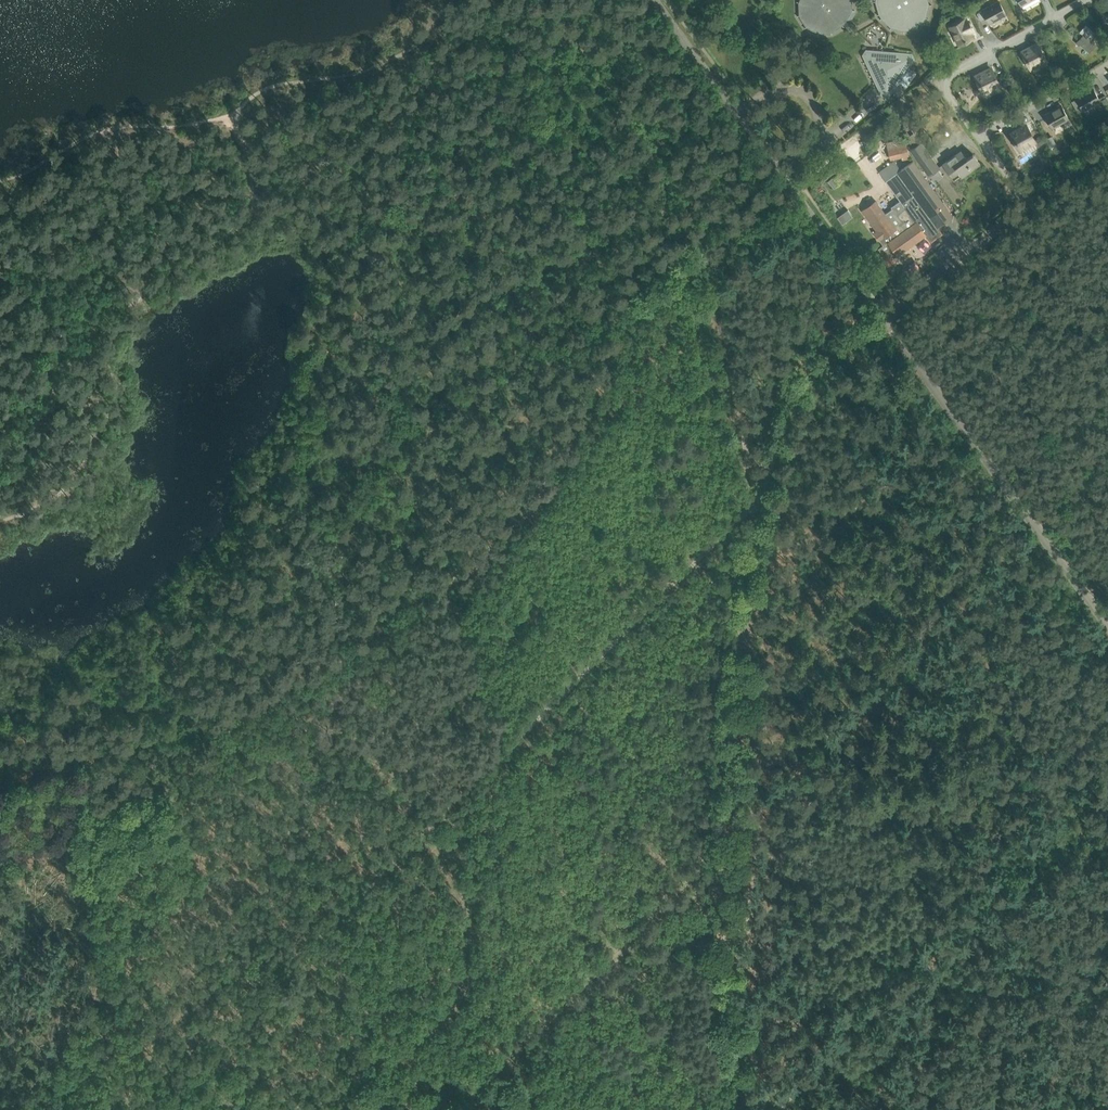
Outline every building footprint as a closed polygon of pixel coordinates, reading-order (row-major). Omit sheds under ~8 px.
[(799,1),(801,14),(808,25),(818,30),(830,30),(841,24),(850,13),(851,5),(850,0),(800,0),(799,1)] [(928,0),(876,0),(875,1),(879,14),(882,19),(891,28),(904,31),(917,27),(926,18),(929,5),(928,0)] [(986,17),(991,27),(992,26),(989,20),(1004,12),(1007,18),(1008,18),(999,1),(982,10),(977,13),(981,20),(986,17)] [(948,27),(958,47),(975,38),(965,18),(948,27)] [(1086,24),(1080,32),(1083,35),(1077,41),(1089,52),(1096,44),(1091,39),(1096,33),(1086,24)] [(1072,25),(1067,30),(1072,35),(1077,29),(1072,25)] [(1023,52),(1031,67),(1045,59),(1038,45),(1023,52)] [(911,54),(871,52),(866,59),(883,94),(888,94),(891,91),(899,96),(904,88),(896,83),(912,60),(911,54)] [(976,77),(984,92),(999,84),(992,69),(976,77)] [(1083,107),(1098,99),(1099,101),(1100,101),(1093,88),(1076,97),(1084,110),(1083,107)] [(966,102),(962,105),(967,112),(971,109),(966,102)] [(1069,118),(1061,105),(1045,114),(1052,128),(1053,127),(1051,125),(1067,117),(1068,119),(1069,118)] [(1029,123),(1033,130),(1037,127),(1034,121),(1029,123)] [(1035,139),(1031,131),(1027,124),(1011,133),(1019,148),(1035,139)] [(887,142),(891,159),(909,155),(904,138),(887,142)] [(929,176),(940,168),(921,142),(910,150),(929,176)] [(961,150),(943,164),(948,172),(954,180),(961,175),(962,176),(980,163),(973,154),(967,158),(961,150)] [(876,201),(872,204),(863,210),(877,230),(874,233),(887,250),(892,247),(898,255),(926,234),(925,233),(936,224),(938,226),(952,215),(913,161),(886,180),(900,201),(892,207),(892,208),(885,213),(876,201)] [(886,177),(888,177),(892,174),(889,169),(883,173),(886,177)] [(828,181),(834,188),(839,184),(833,176),(828,181)]
